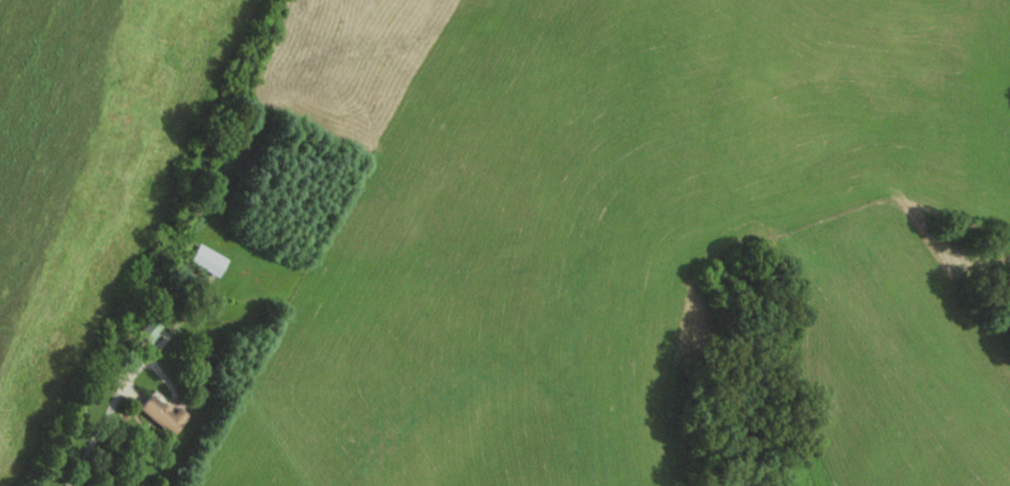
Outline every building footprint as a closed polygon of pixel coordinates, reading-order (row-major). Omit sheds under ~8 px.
[(218,278),(229,261),(201,243),(190,260),(218,278)] [(174,436),(187,418),(151,391),(137,409),(174,436)]
